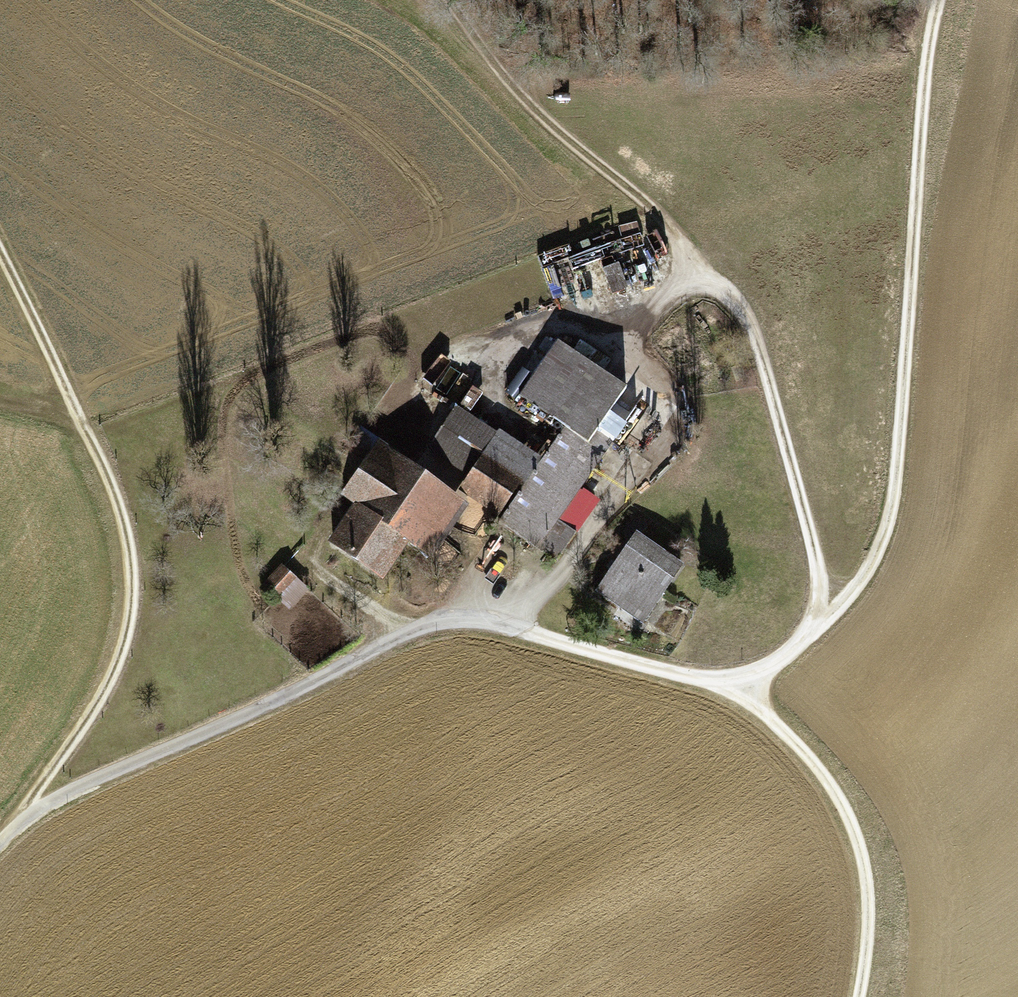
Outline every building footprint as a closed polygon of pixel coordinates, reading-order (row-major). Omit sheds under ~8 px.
[(611,247),(620,289),(638,285),(628,243),(611,247)] [(520,396),(566,428),(500,522),(557,561),(577,532),(559,520),(615,438),(600,427),(627,388),(558,341),(520,396)] [(501,510),(533,465),(495,439),(494,441),(453,413),(430,446),(472,474),(464,485),(501,510)] [(419,551),(456,497),(378,444),(343,495),(359,505),(333,543),(382,577),(406,542),(419,551)] [(663,594),(683,567),(638,534),(618,562),(619,564),(599,592),(620,607),(626,599),(647,614),(662,593),(663,594)] [(283,567),(262,590),(274,602),(295,579),(283,567)]
